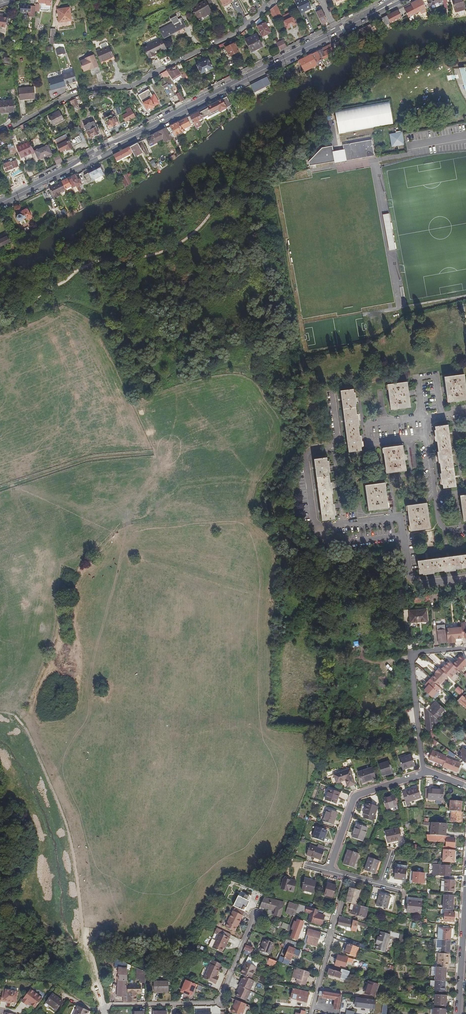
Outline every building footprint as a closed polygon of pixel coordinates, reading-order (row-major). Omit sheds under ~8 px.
[(52,0),(39,0),(39,2),(36,2),(35,5),(35,10),(40,10),(40,2),(47,2),(47,4),(52,4),(52,0)] [(209,11),(203,0),(190,7),(196,18),(209,11)] [(233,11),(228,3),(232,1),(231,0),(218,0),(226,15),(233,11)] [(294,1),(300,13),(310,7),(307,0),(297,0),(294,1)] [(405,16),(418,10),(419,13),(426,10),(422,0),(415,0),(410,3),(412,5),(403,10),(405,16)] [(464,10),(462,0),(454,0),(451,1),(454,12),(464,10)] [(29,15),(35,15),(35,10),(30,9),(30,5),(27,5),(24,5),(20,4),(20,11),(22,11),(21,14),(29,14),(29,15)] [(275,4),(268,10),(273,18),(281,15),(280,13),(281,13),(279,9),(278,10),(275,4)] [(70,6),(57,8),(58,12),(58,15),(59,19),(66,18),(66,20),(72,19),(70,6)] [(314,12),(320,24),(325,21),(320,10),(314,12)] [(281,15),(284,20),(292,16),(290,11),(281,15)] [(385,15),(388,22),(399,18),(397,11),(390,14),(390,13),(385,15)] [(180,26),(184,24),(179,16),(176,17),(174,14),(168,17),(170,20),(157,27),(161,36),(173,29),(175,31),(179,32),(182,31),(183,31),(180,26)] [(292,16),(284,20),(282,21),(286,28),(295,24),(292,16)] [(261,34),(268,30),(262,19),(260,21),(262,23),(257,26),(259,29),(261,34)] [(362,27),(365,34),(365,35),(373,32),(369,23),(362,27)] [(362,27),(355,30),(358,37),(365,34),(362,27)] [(262,45),(257,34),(245,40),(251,51),(262,45)] [(142,46),(147,56),(153,53),(153,51),(164,46),(159,37),(142,46)] [(277,42),(280,49),(286,46),(283,39),(277,42)] [(233,42),(224,47),(228,55),(237,50),(233,42)] [(61,55),(69,52),(68,47),(67,44),(62,44),(62,43),(58,43),(61,55)] [(98,48),(101,59),(116,54),(112,44),(98,48)] [(333,51),(329,44),(325,45),(327,49),(323,51),(325,54),(326,57),(329,55),(328,53),(333,51)] [(315,62),(321,59),(320,57),(318,52),(312,55),(315,62)] [(311,65),(316,63),(315,62),(312,55),(311,53),(298,60),(303,70),(312,66),(311,65)] [(95,72),(101,70),(97,58),(88,60),(89,62),(82,64),(86,73),(92,71),(92,70),(95,69),(95,72)] [(200,74),(212,67),(208,59),(196,65),(200,74)] [(179,64),(165,70),(170,78),(178,74),(179,75),(180,76),(185,74),(179,64)] [(95,72),(92,73),(95,81),(103,78),(101,70),(95,72)] [(165,70),(160,73),(163,77),(158,81),(169,98),(175,94),(180,101),(183,99),(171,79),(170,78),(165,70)] [(64,79),(66,86),(78,83),(75,73),(64,76),(64,79)] [(51,91),(66,88),(66,86),(64,79),(49,82),(51,91)] [(255,81),(250,84),(254,91),(259,89),(258,88),(255,81)] [(18,100),(33,99),(33,88),(18,89),(18,100)] [(153,105),(158,102),(153,94),(151,95),(147,88),(138,94),(147,109),(149,108),(150,109),(154,106),(153,105)] [(226,96),(201,109),(204,116),(210,112),(218,108),(219,110),(226,106),(231,116),(234,114),(229,105),(230,104),(226,96)] [(11,97),(0,98),(0,110),(4,110),(4,108),(12,107),(11,97)] [(342,110),(335,111),(339,134),(346,133),(393,124),(389,101),(342,110)] [(129,106),(122,110),(124,113),(117,116),(121,122),(134,116),(129,106)] [(204,116),(206,119),(220,111),(219,110),(218,108),(210,112),(204,116)] [(52,125),(63,119),(59,110),(48,116),(52,125)] [(109,114),(103,117),(107,128),(117,123),(112,113),(110,110),(107,112),(109,114)] [(198,110),(189,115),(193,123),(196,128),(201,125),(198,119),(202,116),(198,110)] [(167,127),(169,131),(172,136),(183,131),(182,129),(193,123),(189,115),(167,127)] [(89,136),(98,132),(92,120),(89,121),(88,121),(86,122),(86,123),(83,124),(85,129),(89,136)] [(167,127),(146,137),(150,145),(164,138),(166,142),(167,141),(168,142),(171,141),(170,139),(172,139),(168,132),(169,131),(167,127)] [(82,141),(78,135),(68,140),(65,133),(54,138),(60,150),(65,147),(66,149),(82,141)] [(391,135),(393,146),(404,144),(402,133),(391,135)] [(6,143),(9,152),(16,149),(12,140),(6,143)] [(141,140),(137,142),(142,151),(144,155),(148,153),(141,140)] [(343,145),(343,151),(345,160),(345,161),(375,156),(372,140),(343,145)] [(27,141),(24,143),(18,146),(22,154),(28,152),(29,154),(33,152),(32,151),(29,145),(27,141)] [(137,142),(128,146),(131,152),(133,155),(142,151),(137,142)] [(33,152),(29,154),(32,161),(49,153),(45,146),(42,147),(41,146),(32,151),(33,152)] [(128,146),(119,151),(122,157),(131,152),(128,146)] [(339,161),(338,155),(334,155),(333,146),(322,148),(309,162),(309,166),(339,161)] [(119,151),(112,154),(115,160),(122,157),(119,151)] [(4,171),(17,166),(14,160),(1,165),(4,171)] [(104,173),(100,165),(83,174),(85,176),(83,177),(86,182),(104,173)] [(25,169),(29,177),(34,174),(30,167),(25,169)] [(74,174),(70,176),(74,183),(75,186),(78,185),(81,183),(78,178),(76,178),(74,174)] [(70,176),(61,180),(65,187),(65,188),(74,183),(70,176)] [(121,178),(125,186),(129,185),(124,176),(121,178)] [(61,180),(48,187),(53,196),(60,193),(58,190),(65,187),(61,180)] [(60,217),(63,216),(58,205),(54,207),(60,217)] [(20,214),(18,215),(17,218),(18,220),(20,221),(23,220),(23,219),(26,217),(27,219),(32,217),(27,208),(22,210),(23,211),(21,212),(21,213),(20,214)] [(391,250),(396,249),(390,214),(385,215),(391,250)] [(10,241),(7,235),(0,239),(0,246),(10,241)] [(465,374),(445,376),(449,402),(465,400),(465,380),(465,374)] [(392,409),(412,407),(409,382),(389,384),(392,409)] [(363,450),(355,389),(342,391),(350,452),(363,450)] [(457,486),(449,425),(436,426),(445,491),(451,490),(450,487),(457,486)] [(388,473),(407,470),(404,445),(384,448),(388,473)] [(315,459),(322,506),(328,516),(336,515),(328,457),(315,459)] [(369,510),(389,507),(386,482),(366,485),(369,510)] [(431,528),(428,503),(407,506),(411,531),(431,528)] [(328,516),(322,506),(323,520),(336,518),(336,515),(328,516)] [(418,560),(419,572),(465,566),(465,554),(418,560)] [(428,595),(429,600),(429,603),(434,603),(433,599),(443,598),(443,593),(428,595)] [(426,610),(409,612),(410,623),(427,621),(426,610)] [(445,625),(441,625),(441,626),(437,627),(439,643),(447,642),(445,625)] [(462,632),(462,630),(448,632),(449,642),(456,641),(456,639),(462,638),(462,637),(462,632)] [(453,664),(461,671),(465,666),(465,659),(462,655),(453,664)] [(445,666),(441,670),(447,675),(450,678),(458,670),(450,662),(445,667),(445,666)] [(441,670),(438,667),(435,671),(436,672),(437,673),(431,679),(438,685),(447,675),(441,670)] [(401,689),(400,679),(392,680),(392,689),(401,689)] [(427,687),(424,690),(432,697),(441,688),(438,685),(431,679),(427,683),(425,685),(426,686),(427,687)] [(457,702),(459,704),(461,703),(465,708),(465,696),(464,698),(462,696),(457,702)] [(433,698),(424,707),(435,717),(444,708),(433,698)] [(427,719),(428,733),(431,730),(439,721),(435,717),(424,707),(424,709),(425,719),(427,719)] [(428,733),(427,734),(433,739),(434,739),(437,735),(431,730),(428,733)] [(443,765),(447,757),(447,756),(434,750),(430,758),(443,765)] [(410,768),(407,757),(398,760),(401,770),(410,768)] [(443,765),(443,766),(457,773),(461,764),(447,757),(443,765)] [(391,773),(388,761),(377,765),(381,776),(391,773)] [(375,779),(371,768),(357,772),(361,783),(375,779)] [(355,784),(350,769),(333,775),(336,783),(345,780),(347,787),(355,784)] [(409,800),(421,796),(417,786),(401,791),(405,801),(405,802),(409,800)] [(334,804),(338,793),(327,789),(324,801),(334,804)] [(428,789),(428,800),(443,801),(443,791),(434,791),(433,789),(428,789)] [(395,798),(393,794),(382,798),(386,808),(389,807),(390,810),(398,808),(395,798)] [(451,800),(451,810),(453,811),(462,811),(463,801),(451,800)] [(372,821),(377,805),(366,802),(362,813),(364,814),(363,818),(372,821)] [(331,826),(336,813),(325,810),(321,822),(331,826)] [(462,822),(463,812),(462,811),(453,811),(452,813),(452,821),(462,822)] [(433,824),(433,834),(445,835),(446,829),(444,829),(445,822),(429,821),(427,821),(427,824),(433,824)] [(362,842),(367,828),(356,825),(352,839),(362,842)] [(322,842),(325,831),(315,828),(311,839),(322,842)] [(401,839),(398,828),(384,831),(387,842),(401,839)] [(443,846),(443,849),(444,849),(454,849),(455,837),(450,837),(450,835),(445,835),(433,834),(427,833),(427,837),(438,838),(438,841),(446,841),(446,846),(443,846)] [(320,860),(323,850),(322,850),(316,848),(309,846),(306,856),(320,860)] [(454,849),(444,849),(443,861),(453,862),(454,849)] [(355,869),(359,854),(348,851),(344,866),(355,869)] [(375,874),(379,861),(368,858),(364,871),(375,874)] [(406,879),(407,863),(395,862),(394,878),(406,879)] [(441,866),(441,865),(433,864),(433,875),(449,876),(450,866),(441,866)] [(425,883),(425,873),(414,872),(413,882),(425,883)] [(314,893),(317,882),(313,881),(314,879),(306,877),(303,890),(314,893)] [(294,892),(296,881),(284,878),(282,889),(294,892)] [(455,884),(455,880),(441,880),(441,892),(453,892),(454,884),(455,884)] [(334,897),(337,886),(327,884),(325,895),(334,897)] [(361,903),(364,890),(360,890),(360,891),(349,888),(346,902),(352,904),(354,904),(357,905),(357,902),(361,903)] [(388,909),(390,896),(379,893),(377,906),(388,909)] [(245,911),(249,902),(248,902),(248,900),(250,897),(245,895),(244,898),(238,896),(234,906),(245,911)] [(445,895),(444,910),(452,910),(453,903),(454,903),(454,895),(445,895)] [(280,917),(284,903),(264,898),(260,907),(268,909),(268,907),(277,910),(275,915),(280,917)] [(421,913),(422,902),(408,901),(407,912),(421,913)] [(293,915),(296,904),(295,903),(290,902),(286,913),(293,915)] [(304,914),(305,911),(306,908),(307,906),(302,904),(301,906),(299,905),(297,912),(304,914)] [(369,918),(370,912),(367,911),(368,908),(357,905),(354,904),(352,913),(352,914),(369,918)] [(319,925),(322,918),(316,916),(317,911),(306,908),(305,911),(311,913),(309,920),(319,925)] [(445,917),(445,921),(454,921),(455,913),(453,912),(453,910),(452,910),(444,910),(441,909),(441,913),(443,913),(443,916),(445,917)] [(238,924),(242,915),(232,911),(226,928),(234,931),(237,924),(238,924)] [(356,932),(359,922),(343,917),(340,916),(338,924),(347,926),(346,929),(356,932)] [(294,921),(291,929),(294,930),(292,935),(299,937),(304,922),(298,919),(297,922),(294,921)] [(290,930),(292,925),(284,922),(282,927),(290,930)] [(436,932),(436,938),(451,939),(451,927),(439,927),(438,932),(436,932)] [(317,946),(319,939),(322,939),(323,933),(315,931),(313,936),(309,935),(307,943),(317,946)] [(387,953),(393,935),(383,932),(382,938),(379,945),(378,951),(387,953)] [(226,948),(228,942),(229,942),(231,939),(221,935),(220,934),(214,949),(223,953),(226,948)] [(440,947),(440,952),(441,952),(450,953),(451,939),(436,938),(435,947),(440,947)] [(270,954),(274,942),(264,939),(260,951),(270,954)] [(285,943),(283,947),(289,949),(285,958),(291,960),(294,954),(300,957),(302,951),(290,947),(291,945),(285,943)] [(356,957),(359,947),(348,944),(345,953),(356,957)] [(446,967),(449,967),(450,953),(441,952),(440,967),(446,967)] [(259,958),(248,953),(247,956),(258,961),(259,958)] [(346,967),(348,961),(353,963),(354,959),(350,958),(338,955),(335,965),(340,967),(341,966),(346,967)] [(240,966),(237,972),(245,976),(250,978),(252,973),(258,961),(247,956),(244,961),(242,967),(240,966)] [(289,964),(291,960),(285,958),(281,956),(279,961),(289,964)] [(127,987),(126,964),(114,958),(113,968),(118,968),(118,976),(117,977),(116,979),(118,980),(117,996),(124,996),(123,1002),(128,1002),(127,993),(127,987)] [(275,966),(277,961),(270,958),(268,962),(268,964),(275,966)] [(216,984),(219,977),(218,976),(217,976),(220,968),(221,969),(223,965),(214,961),(205,980),(216,984)] [(440,967),(432,966),(431,975),(435,975),(434,980),(445,981),(446,976),(446,967),(440,967)] [(309,978),(310,972),(296,967),(294,977),(297,978),(296,983),(305,985),(307,977),(309,978)] [(347,981),(349,972),(342,969),(341,973),(329,969),(328,975),(330,975),(347,981)] [(259,982),(261,977),(252,973),(250,978),(258,981),(259,982)] [(251,1002),(254,992),(258,981),(250,978),(245,976),(243,981),(241,981),(240,985),(241,986),(239,990),(237,996),(251,1002)] [(435,987),(435,990),(445,991),(445,986),(446,981),(445,981),(434,980),(430,980),(430,986),(435,987)] [(191,997),(195,985),(185,981),(185,982),(182,981),(182,982),(184,983),(181,993),(191,997)] [(169,993),(168,982),(153,983),(154,993),(169,993)] [(376,998),(379,985),(369,983),(366,995),(376,998)] [(36,1005),(42,995),(30,986),(21,999),(27,1003),(28,1001),(31,1003),(31,1002),(36,1005)] [(137,1001),(137,994),(136,993),(140,993),(140,987),(127,987),(127,993),(128,993),(129,1001),(137,1001)] [(16,1002),(18,990),(5,988),(4,993),(2,993),(1,996),(1,1000),(7,1002),(7,1001),(11,1001),(16,1002)] [(308,1002),(310,991),(304,990),(303,991),(293,990),(291,999),(308,1002)] [(340,1010),(343,995),(320,991),(320,995),(324,995),(323,998),(336,1000),(334,1009),(340,1010)] [(56,1009),(62,1001),(52,993),(45,1001),(56,1009)] [(446,1006),(447,995),(436,994),(436,1005),(446,1006)] [(370,1008),(371,1000),(361,999),(361,998),(357,997),(356,1006),(370,1008)] [(247,1003),(237,999),(234,1005),(235,1005),(234,1008),(233,1008),(232,1012),(237,1013),(243,1013),(247,1003)] [(388,1002),(381,1001),(380,1013),(387,1013),(388,1002)] [(89,1010),(78,1005),(73,1013),(87,1013),(89,1010)]
